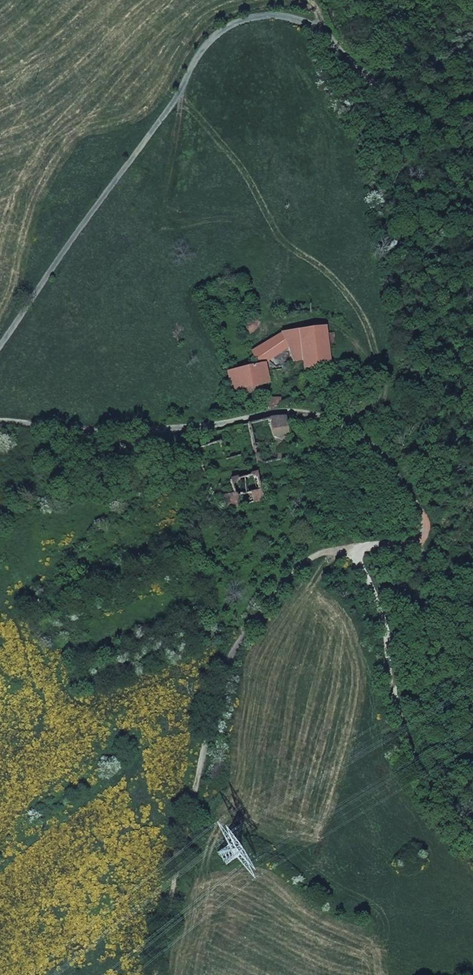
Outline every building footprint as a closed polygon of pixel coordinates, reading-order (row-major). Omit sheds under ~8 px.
[(308,364),(311,364),(311,369),(321,369),(321,364),(332,364),(330,346),(339,345),(337,333),(328,334),(327,327),(284,333),(284,334),(293,350),(296,355),(307,355),(308,364)] [(284,334),(255,351),(260,366),(266,365),(293,350),(284,334)] [(233,391),(261,386),(260,383),(266,382),(267,385),(284,380),(279,365),(269,367),(268,364),(266,365),(260,366),(228,374),(233,391)] [(310,394),(312,407),(318,409),(321,395),(310,394)] [(265,413),(281,407),(279,400),(263,401),(265,413)] [(286,417),(249,426),(260,463),(281,460),(279,450),(277,443),(285,441),(291,439),(286,417)] [(287,448),(285,441),(277,443),(279,450),(287,448)] [(225,510),(263,497),(257,474),(227,479),(228,482),(217,484),(225,510)]
